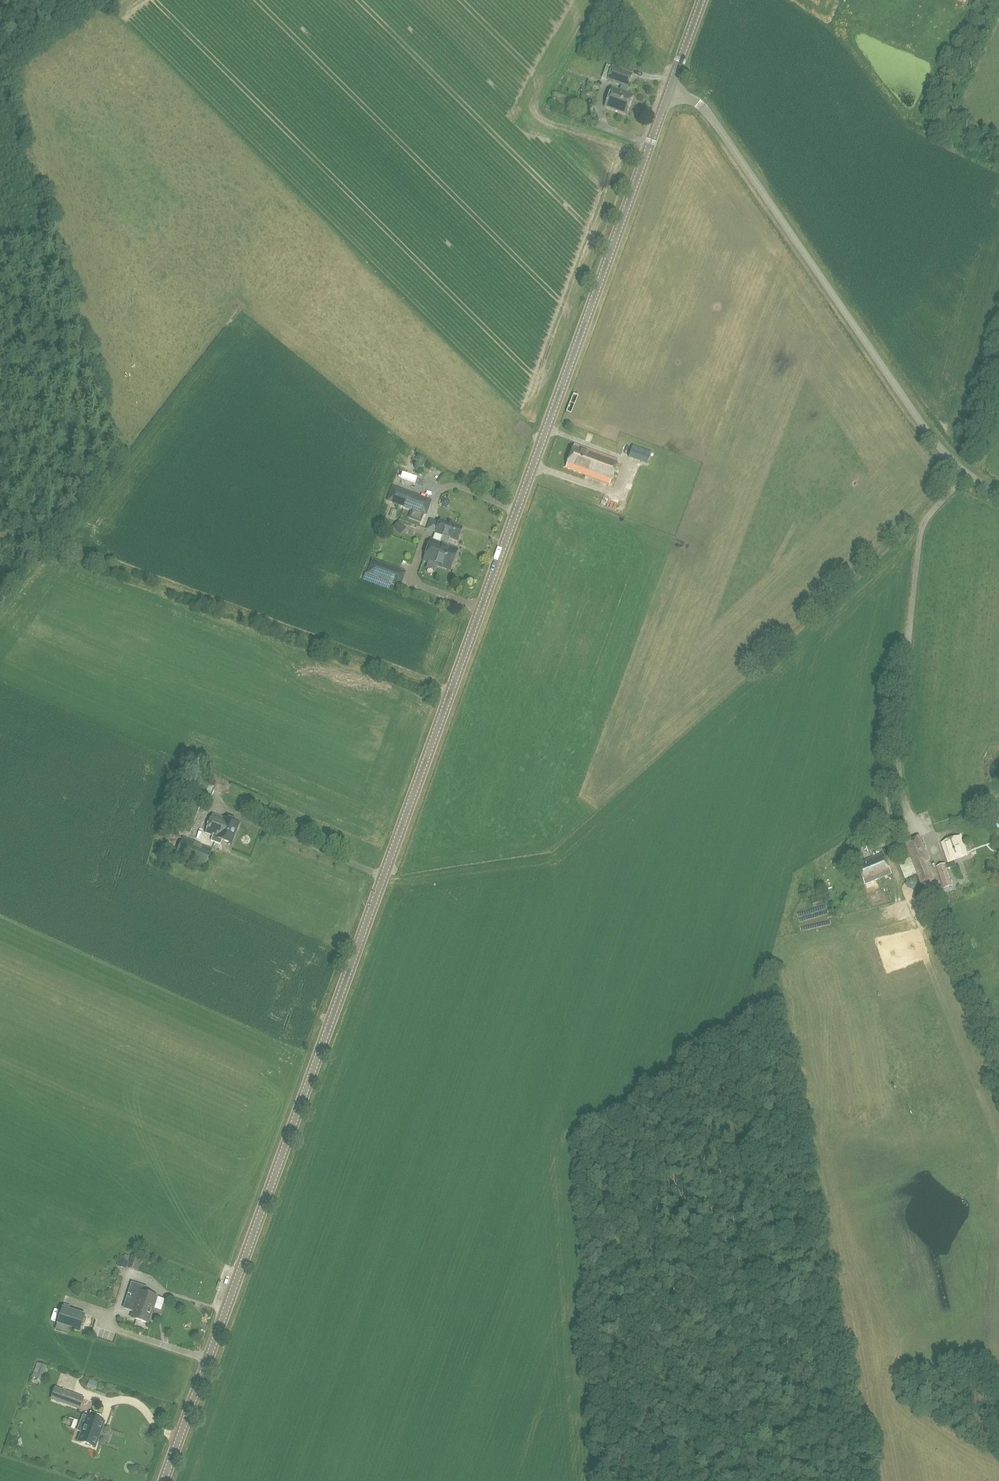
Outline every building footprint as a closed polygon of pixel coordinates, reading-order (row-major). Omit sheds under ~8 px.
[(625,93),(631,74),(612,67),(607,80),(621,85),(619,91),(611,88),(604,107),(625,114),(632,96),(625,93)] [(633,442),(629,453),(650,460),(654,450),(633,442)] [(608,485),(617,461),(573,445),(565,468),(608,485)] [(418,454),(413,461),(422,467),(427,460),(418,454)] [(635,485),(643,488),(648,472),(640,470),(635,485)] [(654,491),(659,472),(652,470),(647,489),(654,491)] [(426,514),(431,501),(404,491),(399,503),(426,514)] [(400,518),(395,524),(404,532),(409,526),(400,518)] [(442,536),(450,538),(457,541),(462,528),(441,520),(436,533),(443,535),(442,536)] [(447,546),(450,538),(442,536),(440,543),(431,540),(423,560),(449,571),(457,550),(447,546)] [(399,570),(372,561),(368,573),(395,582),(395,581),(392,581),(396,569),(398,570),(399,570)] [(214,790),(215,787),(204,783),(198,795),(190,792),(187,798),(183,796),(178,812),(181,813),(179,818),(175,816),(171,828),(176,829),(175,835),(181,837),(182,831),(190,834),(198,810),(195,809),(196,806),(202,809),(206,799),(209,800),(214,790)] [(223,818),(212,814),(205,832),(213,836),(211,841),(220,845),(222,840),(231,843),(239,823),(223,817),(223,818)] [(873,841),(870,834),(865,836),(867,843),(865,844),(869,852),(885,845),(882,837),(873,841)] [(921,884),(931,880),(924,862),(927,861),(918,835),(905,840),(921,884)] [(967,855),(960,836),(941,842),(948,862),(949,862),(949,864),(946,865),(947,868),(955,865),(953,860),(967,855)] [(212,850),(182,838),(175,854),(205,866),(209,855),(214,857),(216,851),(212,849),(212,850)] [(905,878),(916,873),(907,848),(899,851),(903,861),(899,862),(905,878)] [(866,884),(892,873),(883,853),(857,864),(866,884)] [(946,865),(945,864),(938,867),(945,888),(952,885),(947,868),(946,865)] [(128,1267),(136,1270),(140,1258),(132,1255),(128,1267)] [(155,1299),(139,1293),(138,1298),(127,1295),(123,1310),(133,1313),(130,1320),(147,1325),(155,1299)] [(80,1332),(85,1315),(61,1308),(56,1324),(80,1332)] [(32,1378),(41,1381),(46,1367),(37,1364),(32,1378)] [(86,1388),(95,1391),(97,1383),(89,1380),(86,1388)] [(50,1400),(80,1411),(84,1399),(55,1388),(50,1400)] [(88,1417),(87,1417),(84,1425),(80,1424),(77,1432),(81,1433),(78,1443),(95,1449),(104,1423),(98,1421),(100,1416),(89,1413),(88,1417)]
